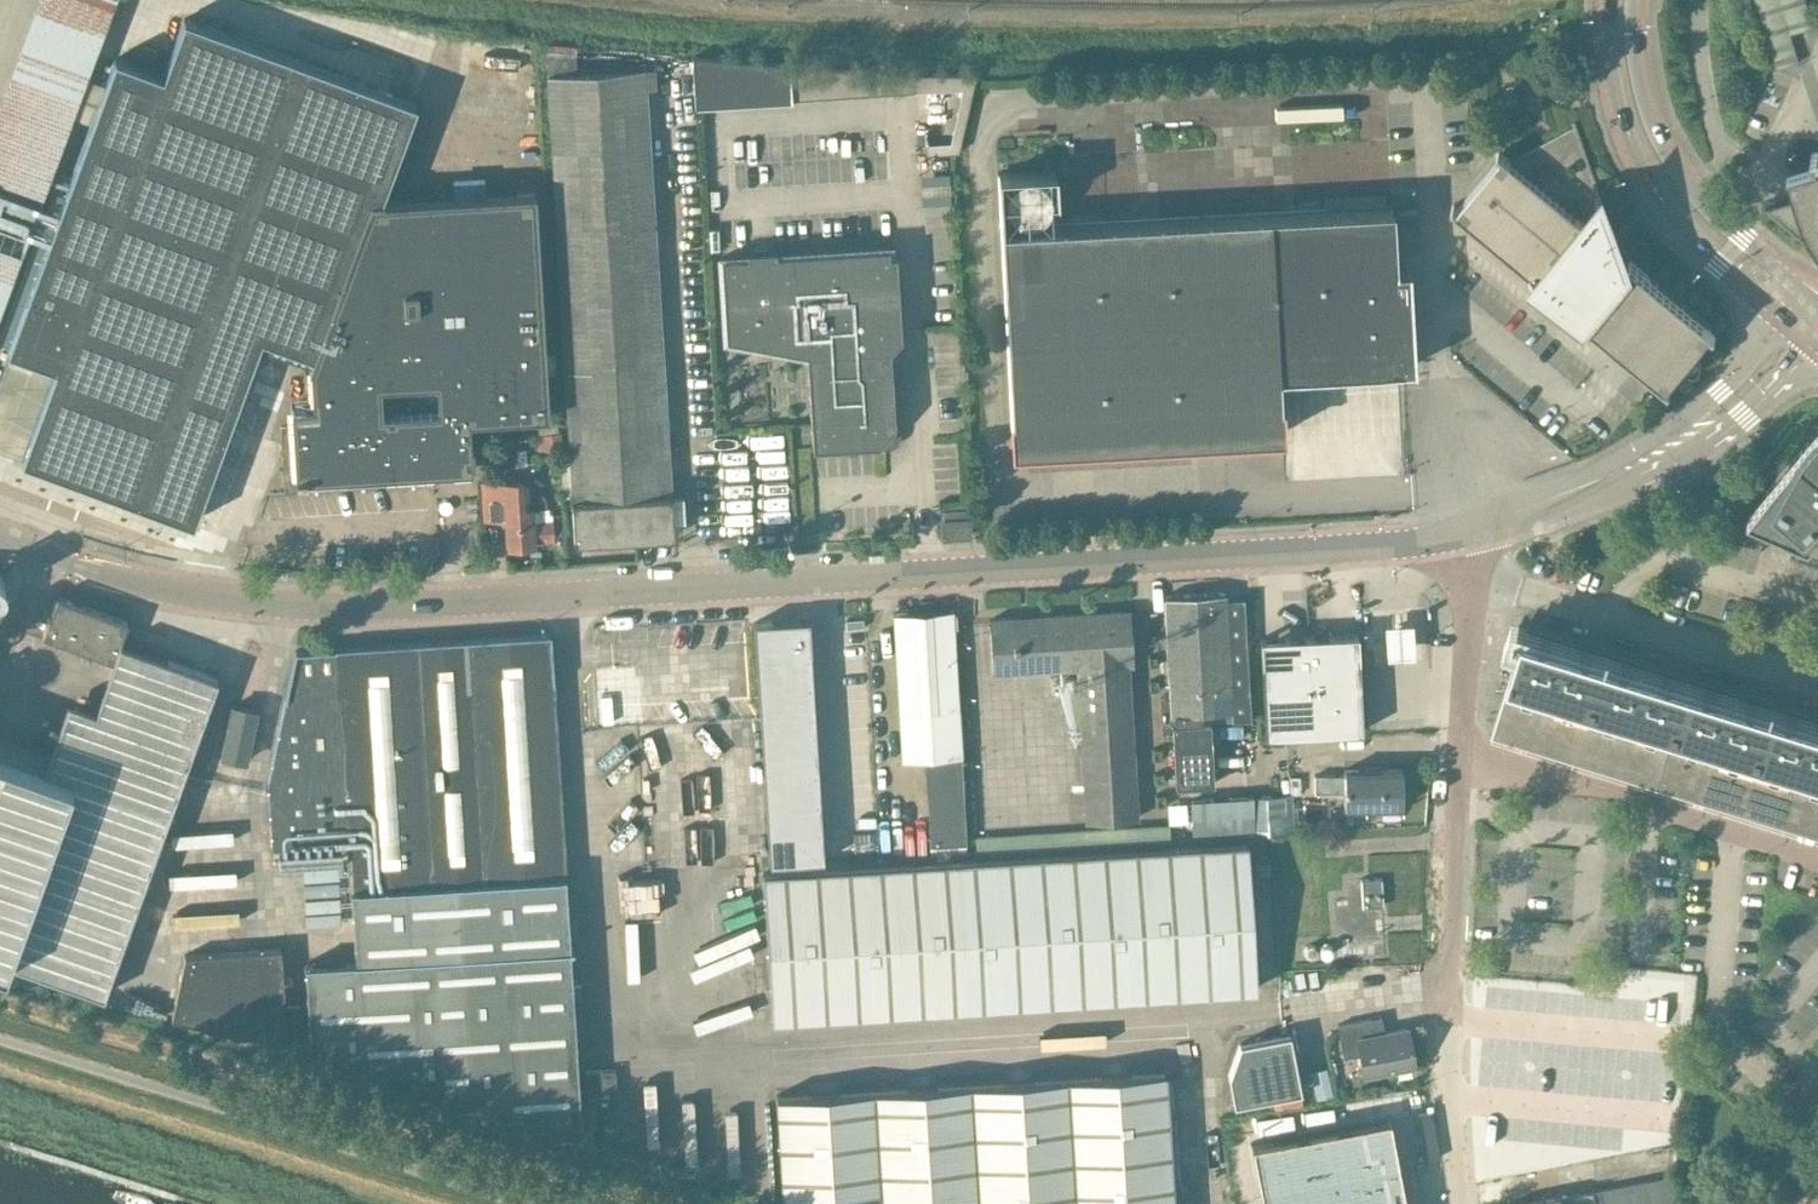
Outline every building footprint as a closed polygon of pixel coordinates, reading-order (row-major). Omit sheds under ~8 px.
[(109,0),(49,0),(0,128),(0,306),(114,2),(109,0)] [(1777,70),(1800,62),(1791,34),(1815,27),(1807,0),(1754,0),(1777,70)] [(162,74),(115,56),(7,348),(55,366),(21,458),(192,521),(261,331),(312,350),(308,366),(310,366),(312,404),(290,405),(295,477),(470,466),(467,418),(547,413),(534,196),(374,206),(414,100),(184,15),(162,74)] [(790,99),(788,62),(691,54),(694,107),(791,101),(791,99),(790,99)] [(673,535),(656,245),(646,68),(547,74),(574,541),(673,535)] [(1716,331),(1685,305),(1629,259),(1627,261),(1609,246),(1616,238),(1574,121),(1571,122),(1573,126),(1509,159),(1498,150),(1496,152),(1499,155),(1456,207),(1453,204),(1451,206),(1564,300),(1566,298),(1570,301),(1570,303),(1570,304),(1570,306),(1570,307),(1571,308),(1572,310),(1573,310),(1574,311),(1576,311),(1577,311),(1579,310),(1580,309),(1584,313),(1582,315),(1669,387),(1670,385),(1667,382),(1683,362),(1710,330),(1714,333),(1716,331)] [(1795,167),(1799,180),(1804,195),(1765,207),(1817,251),(1817,160),(1795,167)] [(1394,280),(1390,207),(1056,226),(1053,172),(997,175),(997,174),(996,174),(1011,450),(1280,435),(1276,362),(1396,355),(1397,368),(1411,367),(1406,267),(1404,267),(1405,279),(1394,280)] [(890,349),(901,338),(895,252),(889,253),(888,246),(776,253),(775,248),(747,250),(747,255),(721,257),(726,337),(806,353),(812,447),(886,442),(895,432),(890,349)] [(1816,429),(1801,447),(1801,448),(1801,449),(1749,512),(1759,516),(1760,517),(1810,538),(1817,528),(1817,428),(1816,429)] [(518,480),(501,481),(480,482),(482,518),(502,517),(504,545),(533,543),(533,539),(551,538),(549,518),(531,519),(530,506),(520,506),(518,480)] [(965,517),(964,507),(940,508),(941,519),(939,519),(940,536),(968,534),(967,517),(965,517)] [(1250,720),(1243,597),(1224,599),(1223,593),(1163,596),(1171,715),(1174,715),(1175,724),(1171,724),(1175,787),(1213,784),(1209,722),(1201,723),(1200,713),(1210,713),(1209,691),(1229,690),(1231,721),(1250,720)] [(102,994),(216,679),(117,643),(125,620),(55,595),(41,633),(113,659),(69,780),(0,755),(0,957),(102,994)] [(965,843),(952,633),(951,608),(891,612),(900,759),(922,758),(928,846),(965,843)] [(1132,662),(1129,612),(1128,610),(988,619),(991,671),(1076,666),(1087,822),(1136,819),(1126,663),(1132,662)] [(1414,613),(1386,615),(1387,649),(1416,647),(1414,613)] [(754,621),(756,659),(758,688),(813,684),(811,655),(810,647),(811,647),(809,618),(809,617),(778,619),(754,621)] [(568,946),(551,672),(548,633),(448,640),(415,641),(335,646),(335,648),(295,651),(269,785),(272,845),(347,841),(350,889),(354,959),(303,963),(310,1064),(343,1062),(343,1074),(376,1072),(377,1084),(410,1082),(411,1094),(444,1092),(445,1104),(478,1101),(479,1113),(512,1111),(513,1123),(546,1121),(546,1133),(579,1131),(568,948),(572,948),(571,946),(568,946)] [(1309,635),(1260,638),(1265,735),(1313,732),(1362,730),(1357,633),(1309,635)] [(1534,749),(1566,648),(1524,635),(1524,634),(1523,634),(1490,736),(1492,736),(1534,749)] [(1575,762),(1607,661),(1566,648),(1534,749),(1575,762)] [(1614,774),(1646,673),(1607,661),(1575,762),(1614,774)] [(1656,787),(1687,686),(1646,673),(1614,774),(1656,787)] [(813,684),(758,688),(760,717),(814,713),(813,684)] [(1698,800),(1730,699),(1687,686),(1656,787),(1698,800)] [(1738,813),(1770,711),(1730,699),(1698,800),(1738,813)] [(256,710),(231,704),(220,755),(245,760),(256,710)] [(1777,825),(1808,723),(1770,711),(1738,813),(1777,825)] [(814,713),(760,717),(762,746),(816,742),(814,713)] [(1817,837),(1817,726),(1808,723),(1777,825),(1817,838),(1817,837)] [(816,742),(762,746),(764,775),(818,771),(816,742)] [(1342,776),(1312,776),(1312,792),(1341,792),(1341,806),(1400,806),(1400,770),(1342,770),(1342,776)] [(818,771),(764,775),(766,804),(820,800),(818,771)] [(240,784),(221,780),(172,1016),(288,1040),(280,949),(218,955),(244,829),(240,784)] [(1191,799),(1193,837),(1293,830),(1290,793),(1251,795),(1191,799)] [(820,800),(766,804),(768,833),(822,829),(820,800)] [(1169,822),(976,834),(977,850),(1170,839),(1169,822)] [(822,829),(768,833),(770,862),(824,859),(824,858),(823,851),(822,829)] [(1255,989),(1247,843),(762,871),(770,1017),(835,1013),(1063,1000),(1093,998),(1222,991),(1255,989)] [(1383,872),(1361,873),(1364,904),(1386,903),(1383,872)] [(1475,961),(1475,974),(1493,975),(1494,962),(1475,961)] [(1285,975),(1288,998),(1355,990),(1353,970),(1285,975)] [(1596,1144),(1597,1029),(1578,1029),(1578,1004),(1505,1003),(1503,1168),(1573,1169),(1574,1144),(1596,1144)] [(1370,1019),(1337,1025),(1340,1043),(1356,1040),(1363,1074),(1412,1064),(1406,1029),(1373,1035),(1370,1019)] [(1288,1034),(1280,1036),(1238,1044),(1227,1075),(1232,1104),(1299,1091),(1288,1034)] [(1163,1071),(1129,1073),(1099,1075),(1033,1079),(1003,1081),(936,1084),(906,1086),(809,1091),(775,1093),(781,1203),(786,1203),(813,1202),(813,1203),(1171,1203),(1163,1071)] [(1632,1081),(1630,1139),(1681,1141),(1683,1082),(1632,1081)] [(1225,1120),(1230,1149),(1240,1147),(1235,1119),(1225,1120)] [(1245,1140),(1257,1203),(1328,1203),(1314,1126),(1245,1140)] [(1675,1174),(1510,1203),(1679,1203),(1675,1174)]
